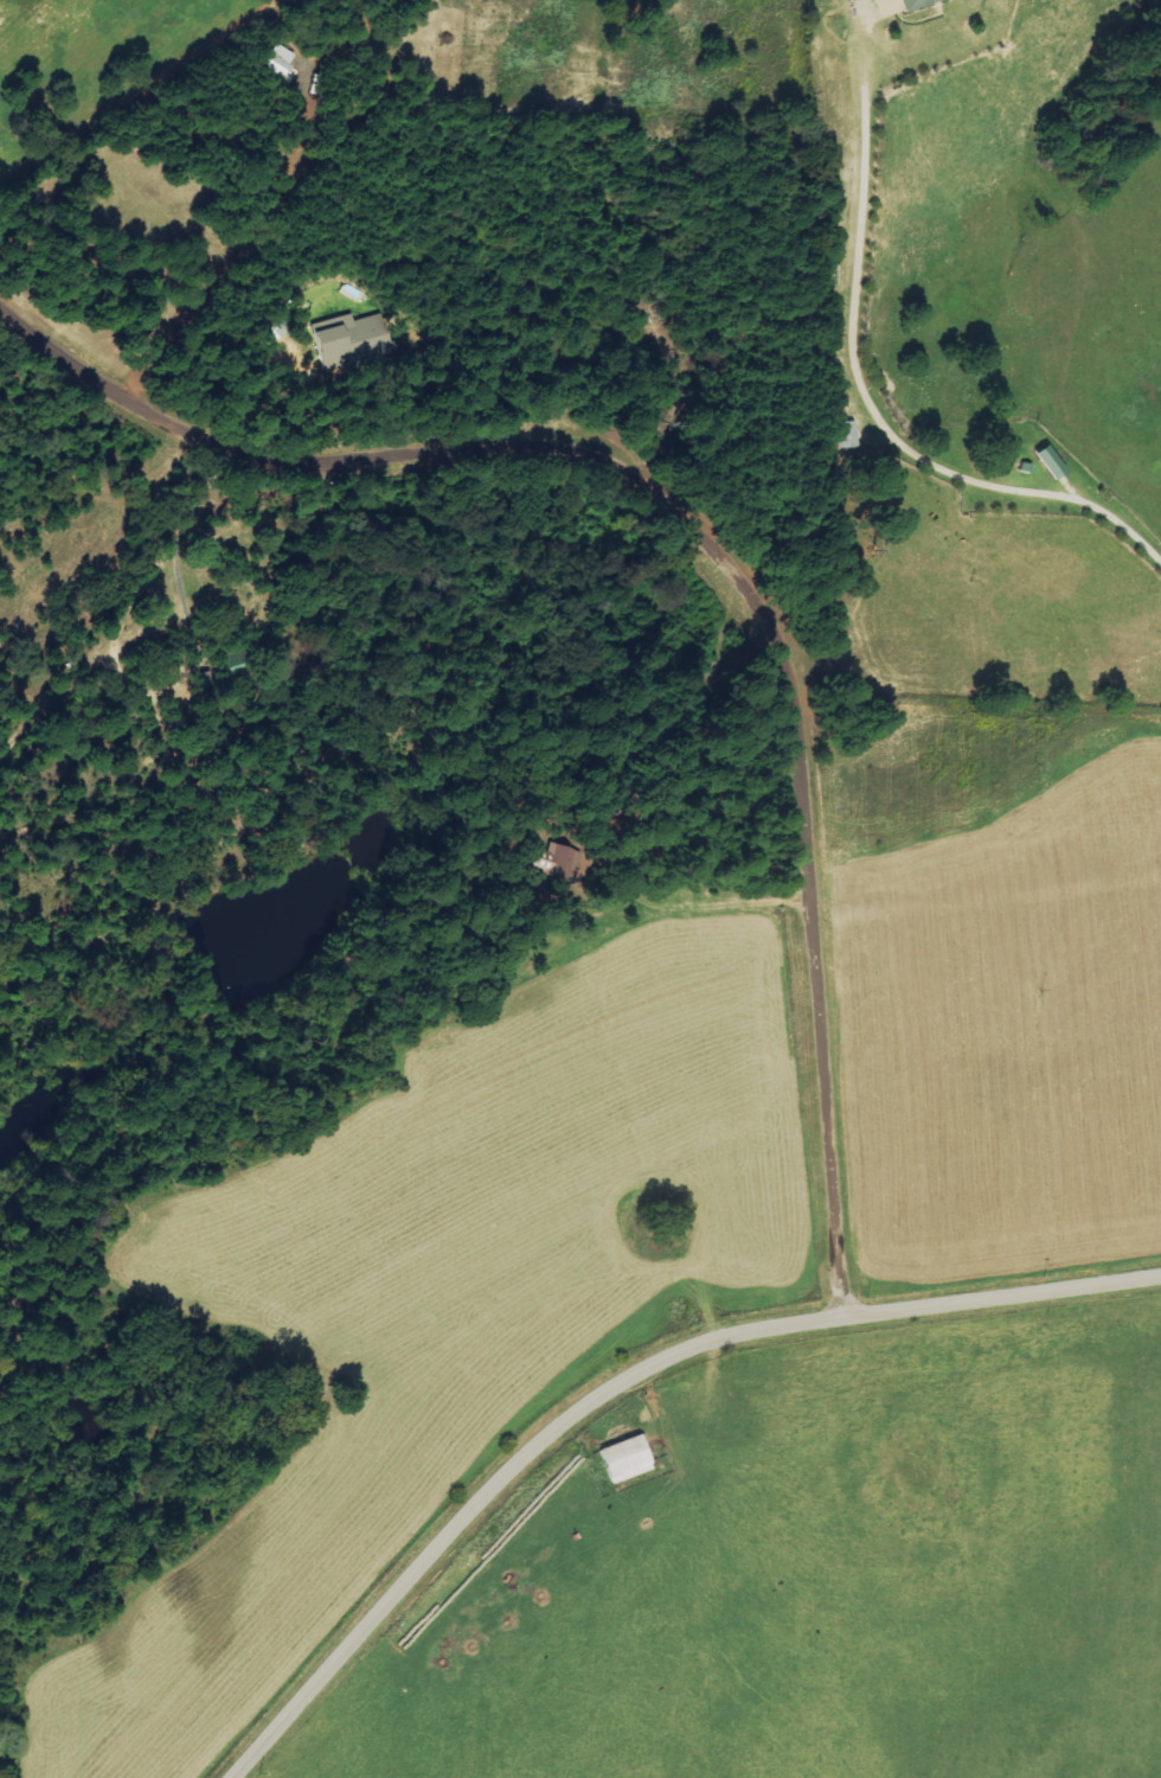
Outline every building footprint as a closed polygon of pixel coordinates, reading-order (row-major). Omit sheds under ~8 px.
[(905,4),(904,0),(965,0),(966,1),(917,20),(912,5),(905,4)] [(286,82),(298,54),(276,44),(263,72),(286,82)] [(855,449),(856,422),(833,422),(832,448),(855,449)] [(1067,473),(1051,444),(1038,451),(1054,480),(1067,473)] [(583,845),(555,845),(555,886),(583,885),(583,845)] [(604,1459),(617,1490),(663,1477),(652,1441),(604,1459)]
